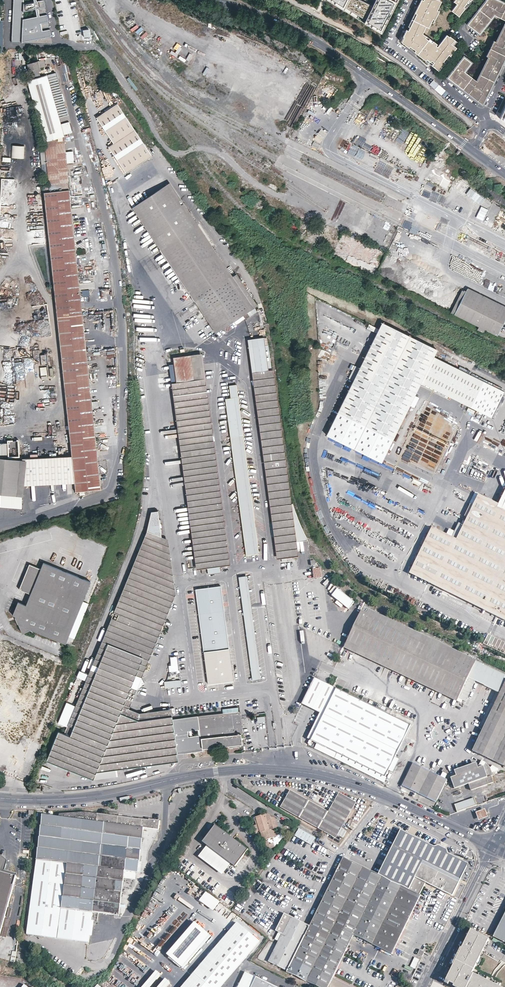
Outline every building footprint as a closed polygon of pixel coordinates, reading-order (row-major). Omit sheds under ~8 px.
[(11,42),(53,43),(45,0),(14,0),(11,42)] [(324,1),(382,31),(398,0),(325,0),(324,1)] [(423,0),(421,0),(418,6),(420,7),(418,9),(417,9),(415,13),(416,14),(408,31),(407,33),(405,33),(403,36),(404,37),(402,42),(409,48),(410,46),(415,50),(414,52),(426,60),(427,59),(430,62),(431,60),(433,58),(436,59),(434,62),(432,65),(439,70),(448,59),(446,58),(449,54),(450,56),(457,47),(454,45),(452,44),(454,40),(450,36),(449,37),(446,35),(437,47),(435,46),(437,44),(433,41),(431,43),(428,40),(425,38),(426,36),(422,34),(426,27),(428,28),(431,22),(432,19),(434,20),(438,11),(437,10),(438,7),(441,2),(439,0),(423,0)] [(455,0),(454,2),(457,4),(451,11),(458,17),(465,8),(463,7),(466,4),(468,0),(470,1),(471,0),(455,0)] [(467,25),(479,34),(487,23),(485,22),(492,14),(494,15),(504,21),(504,6),(498,3),(499,1),(498,0),(486,0),(486,1),(484,3),(485,4),(484,6),(482,5),(480,8),(478,10),(477,12),(475,14),(477,15),(475,17),(474,16),(472,18),(467,25)] [(485,22),(487,23),(494,15),(492,14),(485,22)] [(504,30),(502,29),(496,42),(494,41),(486,56),(488,58),(482,70),(484,71),(478,83),(477,81),(466,73),(464,71),(471,63),(467,60),(466,62),(462,59),(447,78),(454,83),(455,81),(476,97),(474,99),(482,105),(486,96),(487,94),(486,93),(487,91),(488,92),(490,88),(497,74),(498,71),(497,71),(498,69),(499,70),(501,67),(503,61),(502,60),(504,53),(504,29),(504,30)] [(59,118),(47,74),(40,76),(40,74),(42,73),(41,70),(40,67),(46,65),(44,59),(38,60),(27,63),(29,72),(30,74),(32,73),(33,78),(31,78),(27,80),(31,93),(28,93),(33,113),(36,112),(44,141),(45,147),(48,180),(49,184),(49,192),(69,189),(70,189),(67,161),(66,153),(64,135),(61,125),(59,118)] [(68,116),(56,71),(47,74),(59,118),(68,116)] [(433,79),(429,84),(440,95),(445,90),(433,79)] [(454,83),(474,99),(476,97),(455,81),(454,83)] [(117,103),(96,117),(113,143),(108,146),(126,173),(152,155),(117,103)] [(73,133),(70,122),(61,125),(64,135),(73,133)] [(24,158),(24,145),(12,145),(11,158),(24,158)] [(48,180),(45,147),(40,148),(43,180),(48,180)] [(74,160),(73,152),(66,153),(67,161),(74,160)] [(170,182),(166,185),(229,279),(233,277),(170,182)] [(166,185),(135,205),(218,332),(242,315),(245,320),(250,317),(247,312),(257,305),(237,274),(233,277),(229,279),(166,185)] [(74,481),(75,491),(101,489),(85,336),(69,189),(49,192),(44,192),(72,456),(74,481)] [(218,332),(135,205),(132,207),(216,333),(218,332)] [(504,310),(504,306),(467,288),(466,291),(504,310)] [(450,313),(454,315),(466,291),(462,289),(450,313)] [(454,315),(497,336),(504,319),(504,310),(466,291),(454,315)] [(437,350),(382,322),(380,325),(359,368),(355,365),(348,378),(353,380),(337,413),(327,435),(360,451),(364,453),(382,462),(393,440),(410,405),(414,407),(419,397),(414,395),(421,382),(492,417),(504,391),(434,356),(437,350)] [(265,345),(253,347),(280,558),(281,558),(282,562),(287,561),(287,557),(293,556),(291,542),(296,541),(307,540),(307,538),(306,537),(296,513),(295,511),(292,511),(287,512),(268,370),(265,345)] [(280,558),(253,347),(249,347),(277,558),(280,558)] [(331,353),(321,348),(317,356),(327,361),(331,353)] [(226,565),(201,379),(198,355),(173,358),(176,382),(201,568),(207,568),(208,574),(221,572),(220,566),(226,565)] [(46,366),(39,367),(41,379),(47,378),(46,366)] [(273,369),(268,370),(287,512),(292,511),(273,369)] [(205,378),(201,379),(226,565),(230,565),(205,378)] [(201,568),(176,382),(172,383),(196,569),(201,568)] [(230,436),(243,434),(236,384),(229,385),(230,394),(225,394),(226,399),(225,399),(230,436)] [(446,443),(450,429),(445,427),(447,420),(437,417),(440,406),(424,402),(423,409),(420,408),(419,415),(417,414),(417,415),(432,419),(437,421),(435,429),(436,430),(435,435),(439,436),(437,440),(446,443)] [(259,554),(243,434),(230,436),(246,555),(259,554)] [(0,439),(0,453),(7,453),(8,459),(58,456),(57,435),(7,438),(7,439),(0,439)] [(435,466),(442,448),(435,445),(434,447),(429,445),(422,461),(435,466)] [(24,483),(74,481),(72,456),(22,459),(22,460),(24,483)] [(24,483),(22,460),(0,458),(0,493),(22,496),(24,483)] [(479,494),(475,493),(470,504),(473,505),(477,497),(484,501),(486,498),(479,494)] [(432,527),(411,570),(485,607),(504,616),(504,503),(502,510),(484,501),(477,497),(473,505),(468,517),(464,525),(457,539),(452,537),(454,532),(449,529),(447,534),(432,527)] [(499,504),(486,498),(484,501),(502,510),(503,507),(499,504)] [(468,517),(473,505),(470,504),(465,516),(468,517)] [(464,525),(459,523),(454,532),(452,537),(457,539),(464,525)] [(108,643),(153,533),(147,531),(68,725),(73,728),(108,643)] [(108,643),(149,660),(155,643),(150,640),(169,594),(174,596),(173,577),(167,577),(162,537),(153,533),(108,643)] [(168,539),(162,537),(167,577),(173,577),(168,539)] [(321,567),(313,568),(314,579),(323,578),(321,567)] [(410,573),(484,610),(485,607),(411,570),(410,573)] [(247,576),(239,577),(252,680),(261,679),(247,576)] [(221,587),(195,590),(203,653),(204,653),(228,650),(229,650),(221,587)] [(355,602),(338,589),(332,597),(349,610),(355,602)] [(150,640),(155,643),(174,596),(169,594),(150,640)] [(75,639),(90,604),(86,602),(72,637),(75,639)] [(476,660),(363,606),(361,610),(474,664),(476,660)] [(361,610),(345,644),(458,698),(468,677),(500,692),(472,750),(504,766),(504,670),(490,662),(478,657),(476,660),(474,664),(361,610)] [(487,637),(504,646),(504,642),(488,634),(487,637)] [(484,644),(504,654),(504,646),(487,637),(484,644)] [(0,649),(0,725),(5,727),(2,737),(17,743),(21,734),(43,742),(69,668),(50,661),(47,670),(32,664),(36,653),(3,641),(0,649)] [(73,728),(71,736),(105,751),(120,713),(126,698),(132,701),(149,660),(108,643),(73,728)] [(345,644),(344,647),(457,701),(458,698),(345,644)] [(228,650),(204,653),(208,685),(233,682),(228,650)] [(177,657),(171,658),(171,662),(169,666),(170,672),(178,671),(177,657)] [(324,714),(336,688),(327,683),(315,678),(302,704),(311,709),(320,713),(324,714)] [(367,702),(336,688),(324,714),(311,741),(364,766),(367,768),(374,753),(393,763),(412,724),(392,714),(367,702)] [(138,720),(172,716),(171,709),(139,713),(129,708),(132,701),(126,698),(120,713),(138,720)] [(369,698),(367,702),(392,714),(393,710),(369,698)] [(224,715),(198,718),(203,752),(245,746),(240,711),(223,713),(224,715)] [(138,720),(120,713),(105,751),(71,736),(60,731),(47,761),(94,779),(112,777),(111,770),(116,769),(178,761),(178,755),(173,722),(172,719),(172,716),(138,720)] [(307,739),(311,741),(324,714),(320,713),(307,739)] [(203,752),(198,716),(193,717),(193,719),(173,722),(178,755),(203,752)] [(374,753),(367,768),(387,777),(389,771),(393,763),(388,760),(374,753)] [(396,764),(393,763),(389,771),(394,773),(401,760),(399,759),(396,764)] [(402,785),(435,802),(444,785),(447,779),(413,762),(402,785)] [(491,776),(493,775),(492,772),(491,768),(485,763),(483,766),(478,768),(477,764),(472,766),(471,764),(454,770),(456,775),(451,777),(454,788),(468,783),(487,777),(491,776)] [(493,782),(491,776),(487,777),(468,783),(471,790),(493,782)] [(328,812),(290,791),(281,808),(303,820),(305,816),(319,824),(317,827),(336,838),(356,801),(339,792),(328,812)] [(455,804),(457,811),(477,805),(475,797),(455,804)] [(486,813),(485,809),(476,812),(477,816),(479,820),(488,817),(486,813)] [(149,820),(119,816),(108,815),(98,814),(60,813),(59,817),(43,814),(37,859),(66,863),(61,908),(92,912),(119,915),(122,887),(124,877),(135,879),(136,872),(137,872),(144,828),(158,830),(159,820),(149,819),(149,820)] [(265,814),(255,817),(254,818),(255,821),(257,820),(264,840),(277,836),(275,829),(279,829),(283,831),(284,828),(281,823),(279,823),(277,823),(276,819),(275,818),(266,815),(265,814)] [(305,816),(303,820),(317,827),(319,824),(305,816)] [(248,850),(215,825),(202,842),(207,845),(231,863),(235,867),(248,850)] [(318,986),(352,986),(332,977),(353,934),(392,953),(421,895),(420,895),(426,882),(453,895),(469,863),(448,852),(447,848),(444,847),(441,845),(440,844),(435,846),(401,829),(378,874),(344,857),(309,926),(285,913),(276,930),(278,931),(282,933),(279,940),(268,961),(287,971),(318,986)] [(275,844),(270,846),(268,840),(266,841),(268,850),(276,847),(275,844)] [(231,863),(207,845),(198,857),(222,874),(231,863)] [(17,875),(2,871),(5,861),(2,859),(0,858),(0,935),(17,875)] [(61,908),(66,863),(37,859),(27,934),(35,935),(89,942),(90,935),(92,922),(92,912),(61,908)] [(208,893),(202,888),(199,892),(205,897),(208,893)] [(222,903),(208,893),(205,897),(203,901),(217,911),(222,903)] [(493,936),(504,943),(504,912),(493,936)] [(212,935),(196,921),(168,954),(184,967),(212,935)] [(182,986),(185,986),(240,923),(238,921),(182,986)] [(260,940),(240,923),(185,986),(220,986),(260,940)] [(500,986),(496,984),(492,982),(488,980),(484,978),(479,976),(472,973),(482,952),(485,947),(487,944),(488,944),(489,942),(488,941),(489,938),(471,929),(468,935),(470,936),(469,939),(467,942),(466,942),(465,942),(464,943),(461,950),(463,951),(454,969),(456,970),(453,976),(451,975),(450,977),(451,978),(451,979),(452,980),(454,980),(455,979),(456,979),(457,977),(458,977),(454,984),(453,986),(456,986),(457,986),(458,986),(502,986),(500,986)] [(452,968),(454,969),(463,951),(461,950),(452,968)] [(420,959),(416,957),(411,966),(415,968),(420,959)] [(156,970),(141,986),(149,986),(160,974),(156,970)] [(245,972),(238,986),(276,986),(245,972)] [(451,975),(449,974),(446,980),(449,982),(454,984),(458,977),(457,977),(456,979),(455,979),(454,980),(452,980),(451,979),(451,978),(450,977),(451,975)] [(165,978),(157,986),(165,986),(170,982),(165,978)]
